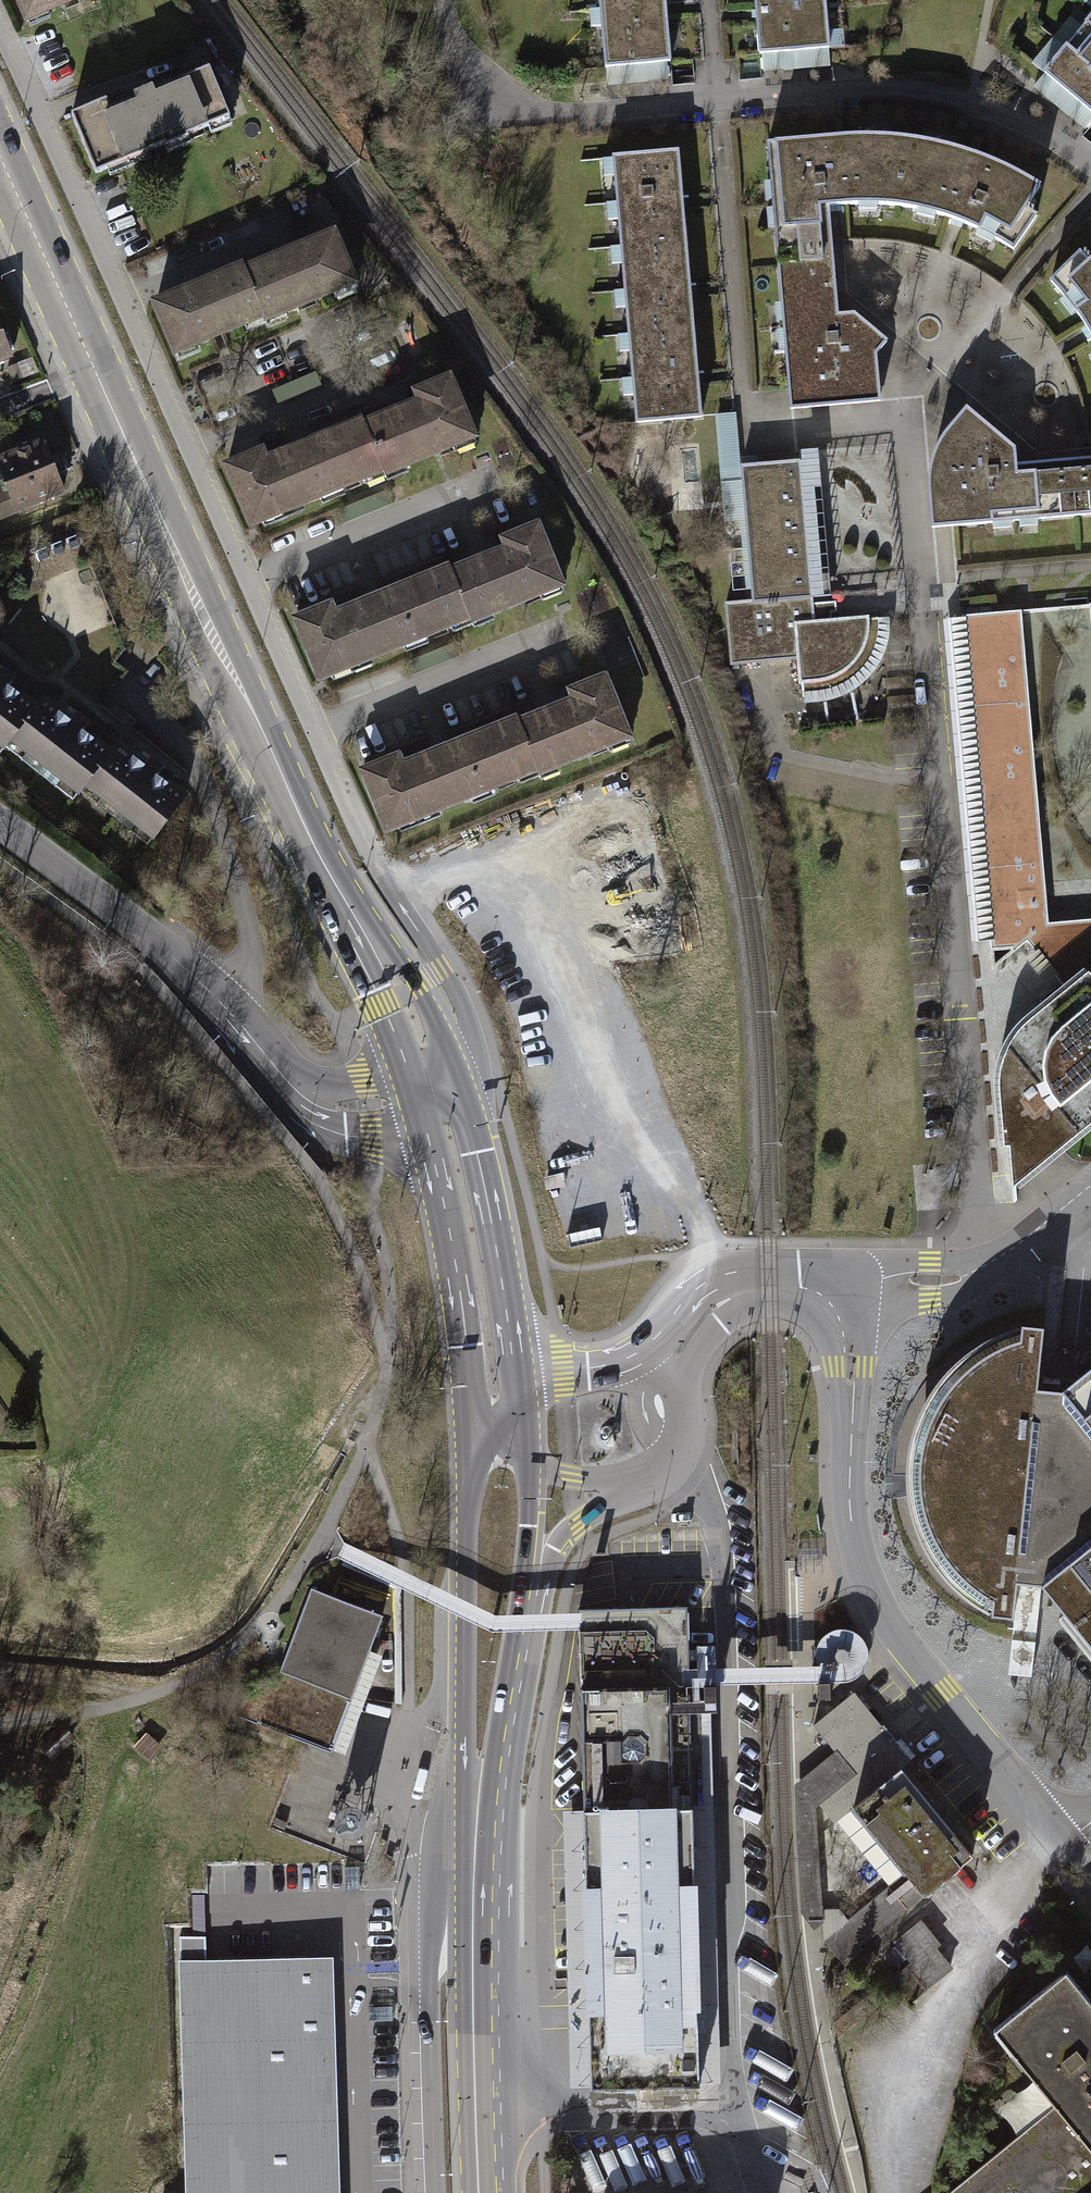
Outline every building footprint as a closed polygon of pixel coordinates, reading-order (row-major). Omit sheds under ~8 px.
[(28,19),(71,0),(20,0),(28,19)] [(605,67),(670,62),(666,9),(665,0),(599,0),(605,67)] [(759,53),(829,48),(825,0),(753,0),(755,15),(759,53)] [(1044,73),(1090,113),(1090,17),(1044,73)] [(105,100),(71,115),(95,174),(164,145),(165,147),(188,138),(187,135),(227,119),(229,122),(231,121),(209,68),(152,92),(152,90),(135,96),(136,98),(109,110),(105,100)] [(1013,251),(1050,204),(1005,172),(941,153),(857,141),(764,147),(789,404),(871,396),(870,372),(868,348),(873,339),(828,302),(822,210),(835,210),(869,209),(907,206),(957,222),(1013,251)] [(678,151),(612,157),(635,422),(701,417),(697,379),(690,290),(682,203),(678,151)] [(265,319),(353,282),(333,234),(290,252),(247,271),(245,267),(199,286),(156,304),(176,352),(263,315),(265,319)] [(1069,282),(1088,306),(1076,314),(1086,331),(1090,340),(1090,262),(1069,282)] [(11,359),(0,330),(0,363),(11,359)] [(419,401),(364,424),(384,473),(473,437),(449,378),(416,392),(419,401)] [(1014,469),(1012,454),(964,415),(935,448),(927,478),(931,531),(1090,517),(1090,461),(1014,469)] [(384,473),(364,424),(362,420),(307,442),(306,440),(290,446),(291,449),(265,460),(261,452),(226,466),(251,525),(319,497),(320,500),(343,490),(342,486),(382,470),(383,474),(384,473)] [(0,461),(0,517),(62,492),(42,444),(0,461)] [(752,602),(812,598),(800,461),(741,466),(752,602)] [(507,548),(451,571),(472,621),(561,585),(537,526),(503,539),(507,548)] [(472,621),(451,571),(450,567),(381,595),(380,592),(364,598),(365,601),(334,614),(330,605),(295,619),(319,679),(402,645),(404,648),(428,638),(427,635),(468,618),(470,621),(472,621)] [(812,598),(752,602),(725,603),(730,664),(797,659),(794,621),(814,620),(812,598)] [(883,630),(883,618),(869,618),(869,616),(814,620),(794,621),(797,659),(798,684),(801,684),(802,697),(823,695),(830,694),(837,691),(845,688),(853,683),(859,678),(864,673),(868,669),(872,663),(875,658),(878,651),(880,645),(882,639),(883,630)] [(963,621),(990,969),(1016,949),(1026,942),(1047,927),(1020,616),(963,621)] [(3,748),(7,743),(37,704),(0,675),(0,746),(3,748)] [(574,700),(519,722),(539,772),(628,736),(604,677),(570,691),(574,700)] [(37,704),(7,743),(78,796),(84,788),(113,750),(43,697),(37,704)] [(538,773),(539,772),(519,722),(517,718),(450,746),(448,743),(431,750),(432,753),(401,765),(398,756),(362,771),(386,830),(469,796),(470,799),(495,789),(494,786),(536,769),(538,773)] [(113,750),(84,788),(154,841),(190,795),(120,742),(113,750)] [(1047,927),(1026,942),(1069,994),(1028,1026),(1007,1051),(998,1087),(1014,1195),(1090,1133),(1090,923),(1047,927)] [(1061,1392),(1038,1389),(1043,1328),(1022,1327),(1021,1333),(982,1356),(941,1393),(918,1436),(914,1481),(912,1499),(935,1560),(968,1596),(992,1608),(992,1616),(1013,1617),(1012,1637),(1008,1674),(1032,1675),(1036,1641),(1040,1584),(1090,1646),(1090,1368),(1081,1376),(1061,1392)] [(382,1614),(308,1587),(287,1643),(289,1644),(280,1667),(256,1658),(235,1715),(330,1752),(382,1614)] [(578,1610),(591,2086),(700,2082),(687,1609),(578,1610)] [(888,1733),(855,1692),(814,1725),(835,1751),(879,1806),(913,1778),(920,1773),(888,1733)] [(36,1744),(52,1759),(74,1735),(58,1721),(36,1744)] [(879,1806),(835,1751),(800,1779),(819,1801),(838,1826),(830,1832),(879,1893),(823,1939),(841,1962),(925,1894),(877,1835),(926,1795),(913,1778),(879,1806)] [(819,1801),(800,1779),(793,1787),(798,1911),(814,1928),(822,1920),(819,1801)] [(926,1795),(877,1835),(925,1894),(975,1855),(926,1795)] [(937,1944),(919,1922),(895,1942),(911,1963),(895,1976),(913,1999),(949,1968),(932,1948),(937,1944)] [(306,1957),(206,1959),(205,1936),(179,1937),(186,2192),(300,2192),(298,2122),(329,2121),(325,1986),(316,1972),(306,1957)] [(1065,1971),(992,2029),(1056,2104),(948,2192),(1090,2192),(1090,2002),(1065,1971)]
